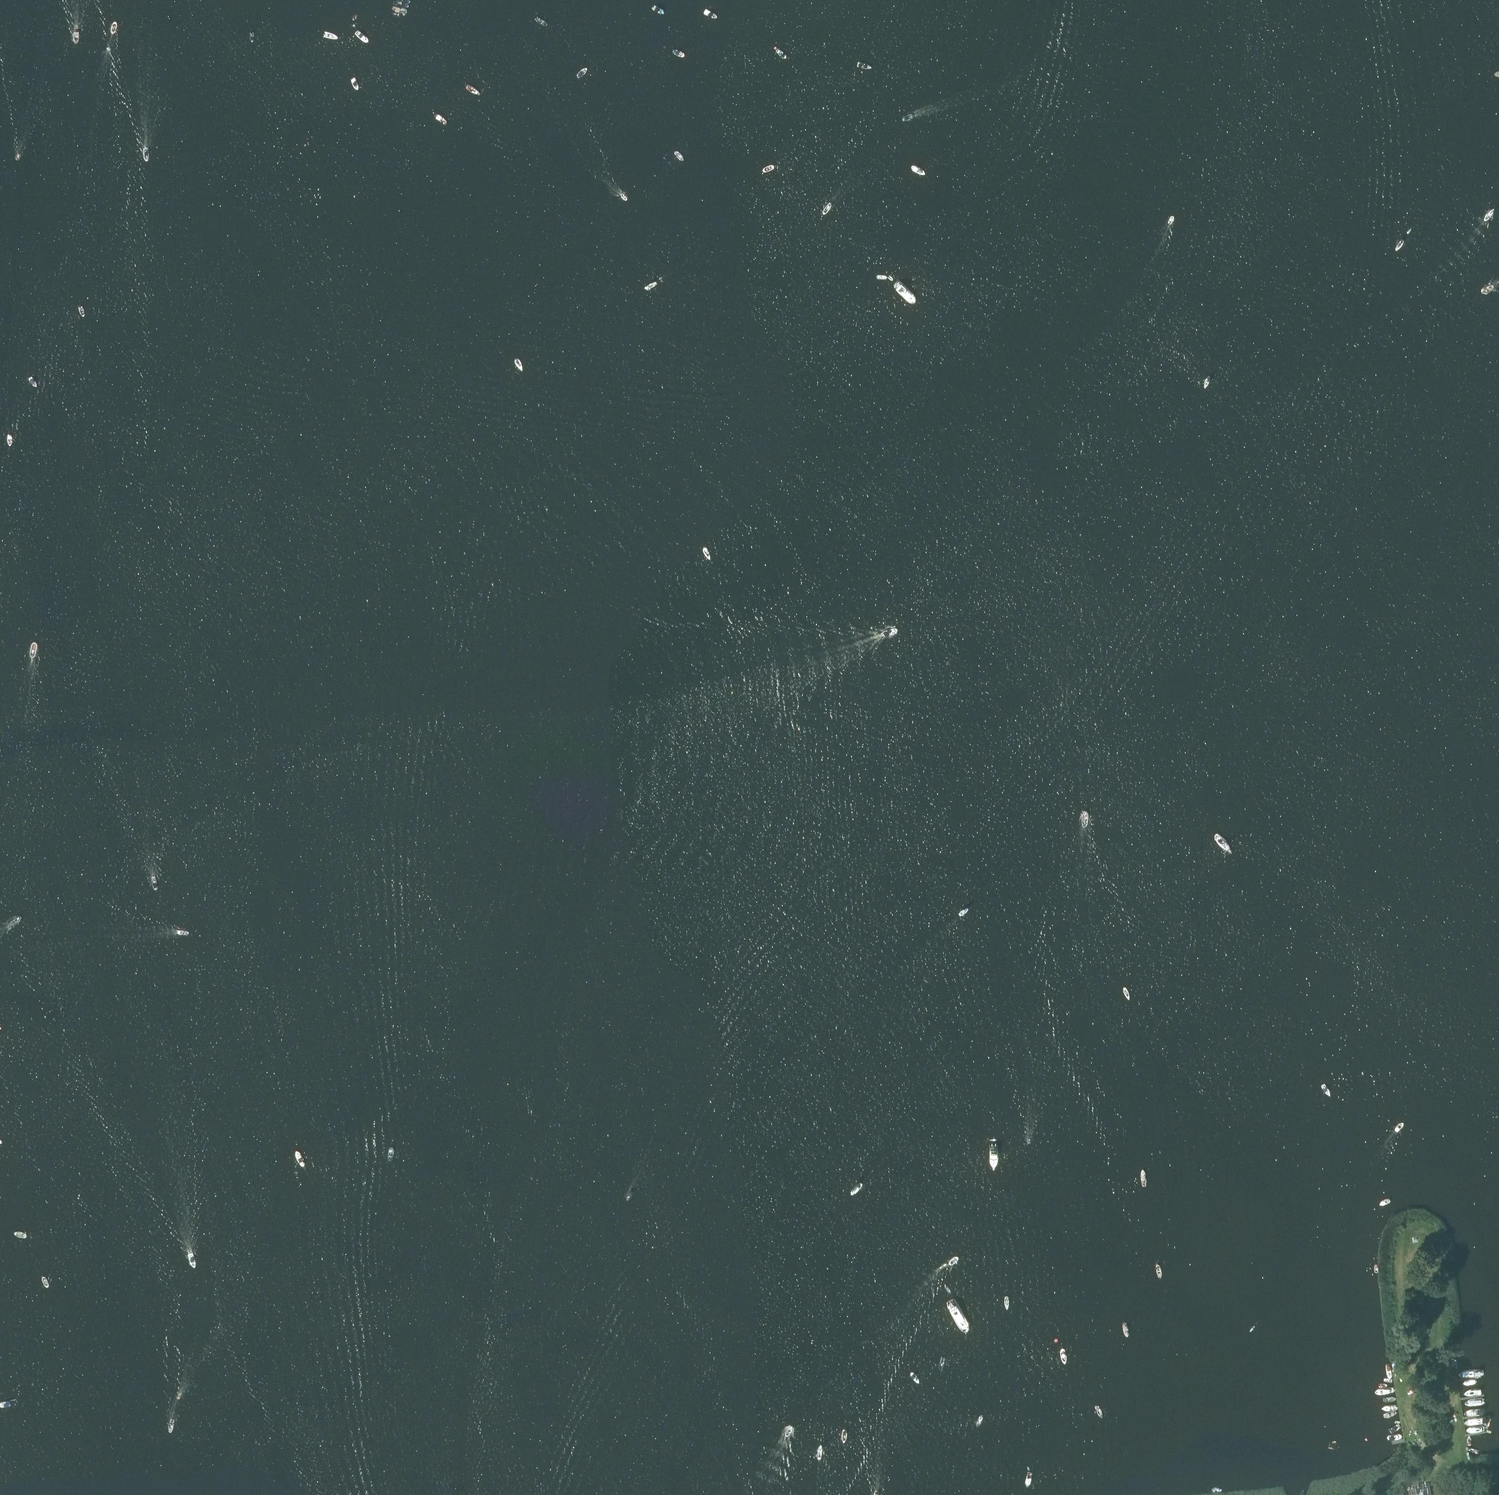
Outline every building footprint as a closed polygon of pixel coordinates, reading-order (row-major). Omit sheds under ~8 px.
[(1430,1486),(1416,1488),(1417,1494),(1431,1494),(1430,1486)]
